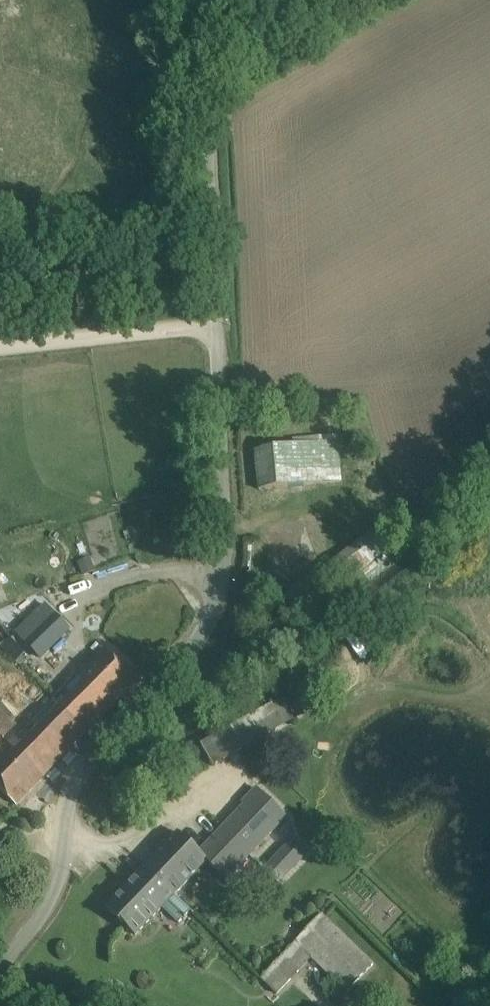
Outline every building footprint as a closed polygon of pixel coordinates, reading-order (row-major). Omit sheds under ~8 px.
[(337,442),(275,448),(255,449),(259,490),(341,482),(337,442)] [(16,632),(41,658),(69,630),(45,605),(16,632)] [(53,698),(86,734),(139,680),(103,645),(53,698)] [(53,698),(21,730),(0,710),(0,736),(8,743),(0,752),(0,790),(16,805),(86,734),(53,698)] [(215,762),(255,740),(247,726),(207,749),(215,762)] [(179,833),(146,867),(175,894),(207,861),(226,880),(287,817),(259,790),(199,852),(179,833)] [(266,869),(279,882),(293,867),(297,864),(296,863),(299,860),(294,855),(293,853),(292,853),(287,848),(284,851),(283,850),(273,861),(273,862),(266,869)] [(174,896),(175,894),(146,867),(107,908),(136,936),(162,908),(178,923),(190,911),(174,896)] [(322,915),(296,942),(261,978),(277,995),(313,958),(347,991),(373,964),(322,915)]
